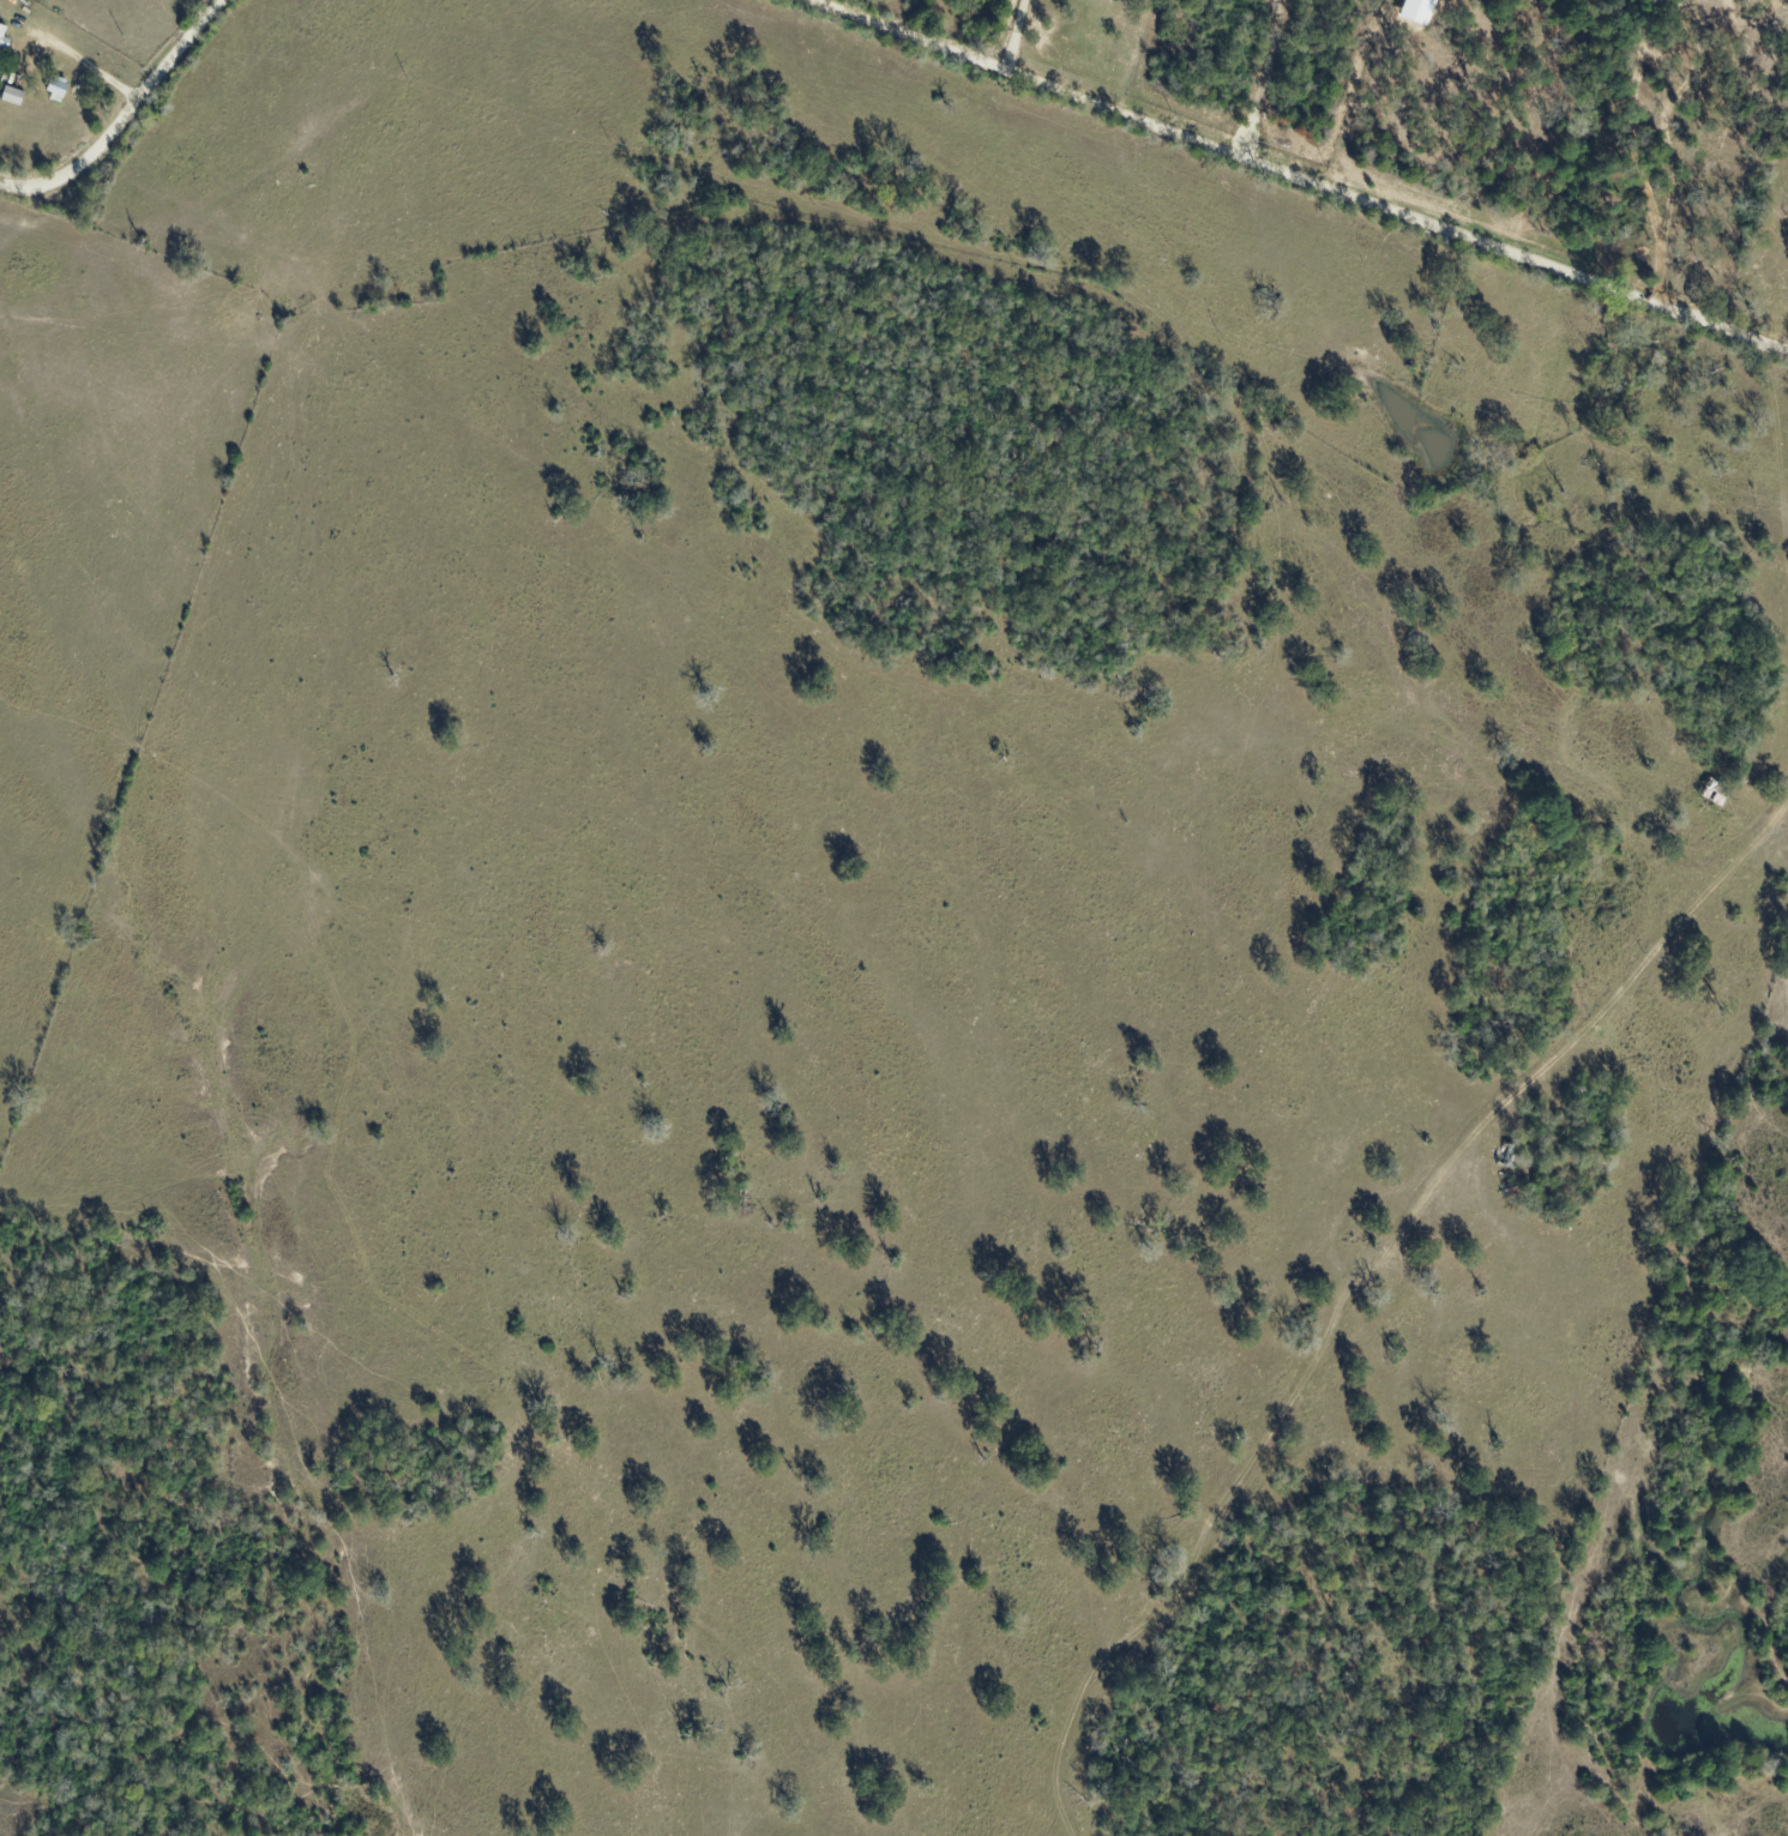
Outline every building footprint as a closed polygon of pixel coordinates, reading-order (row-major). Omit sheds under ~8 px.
[(0,24),(0,63),(6,38),(7,38),(10,26),(0,24)] [(65,104),(71,81),(55,76),(49,99),(65,104)] [(23,106),(27,92),(7,86),(3,100),(23,106)]
